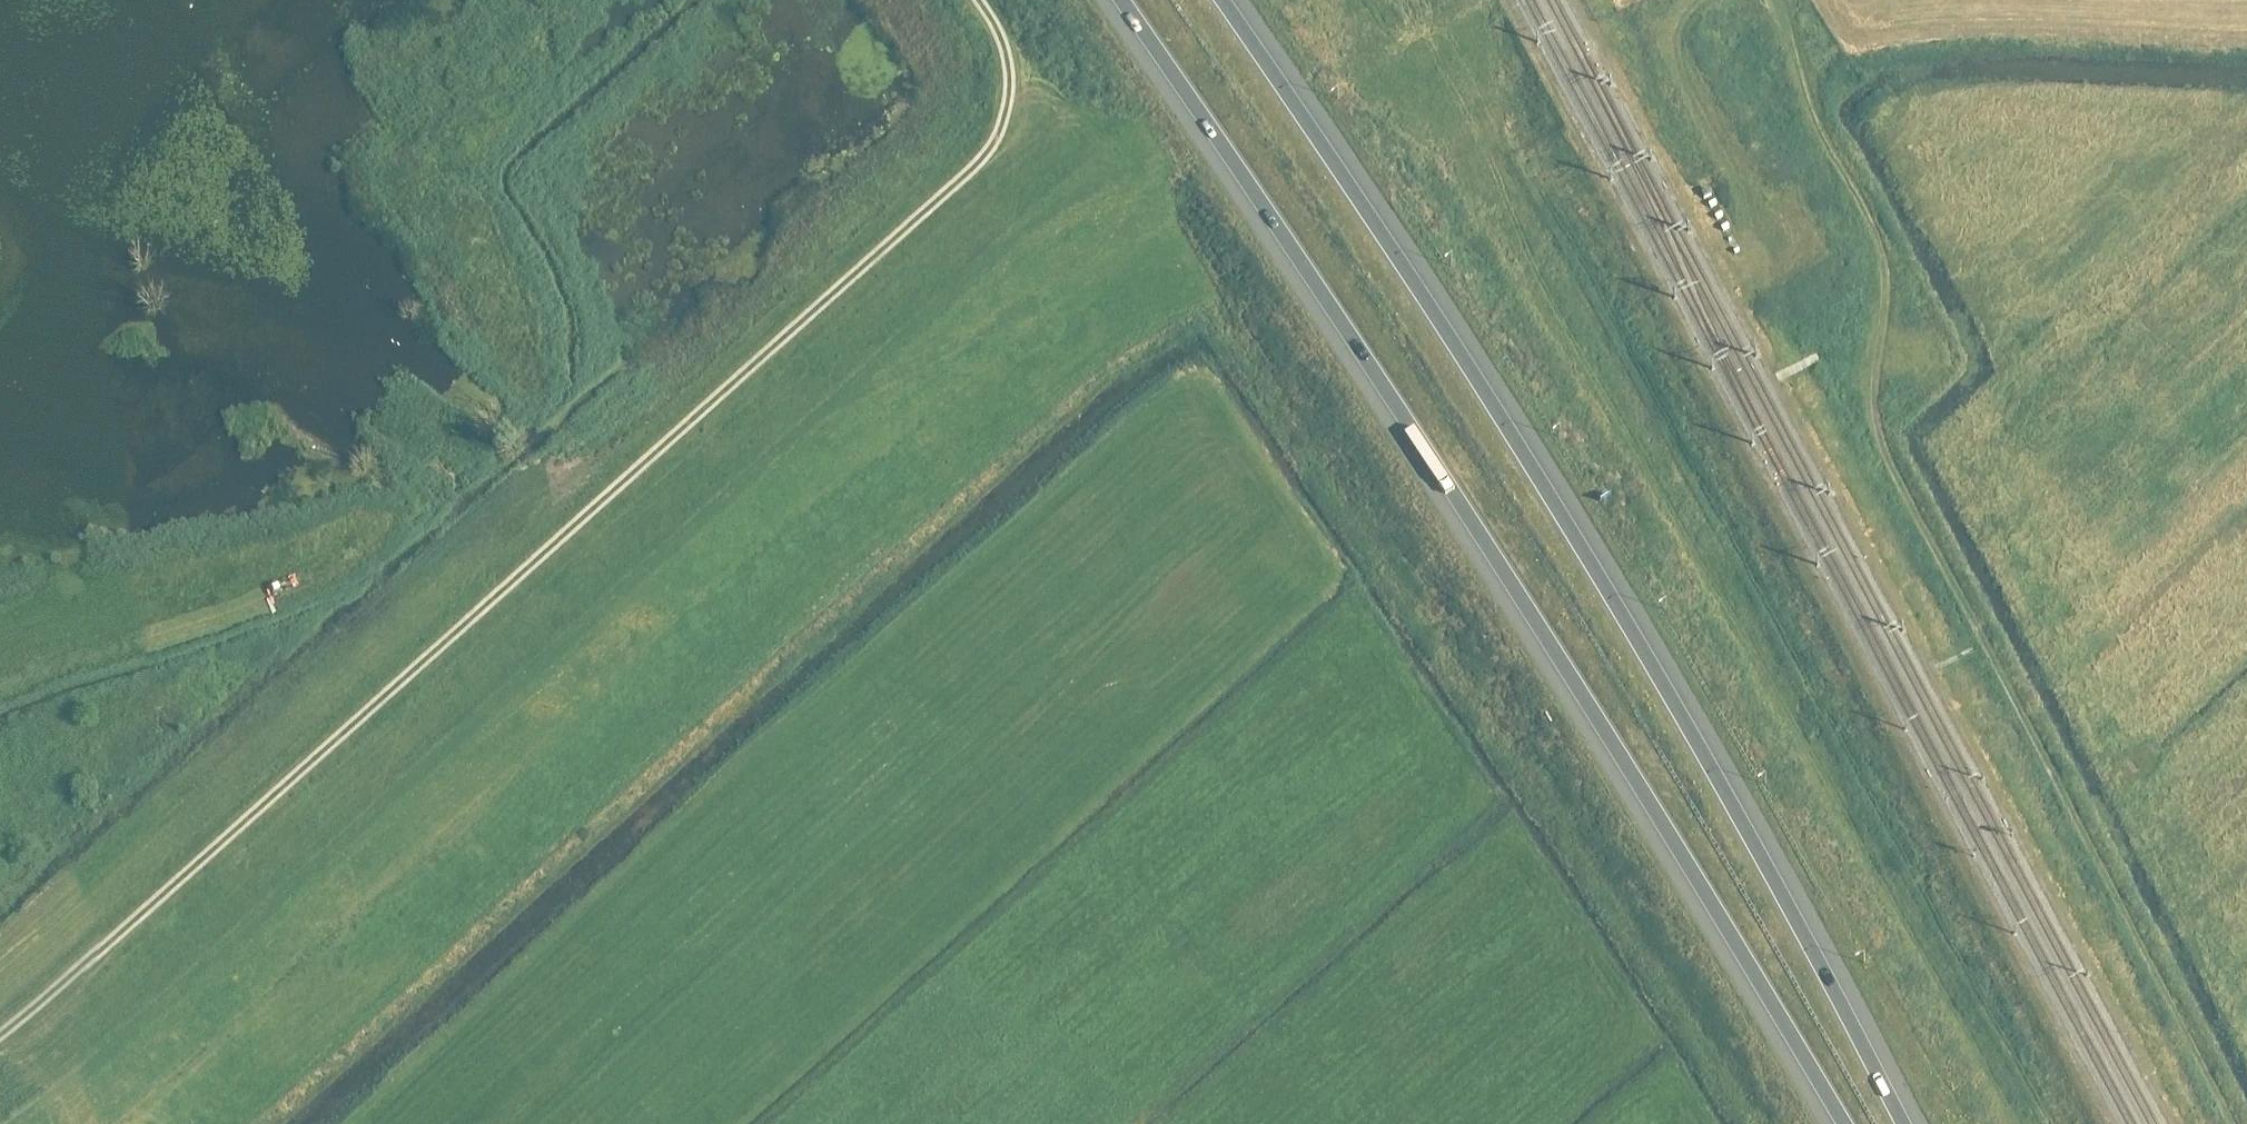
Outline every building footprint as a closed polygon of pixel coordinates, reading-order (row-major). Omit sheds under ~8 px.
[(1599,476),(1588,483),(1598,497),(1609,490),(1599,476)]
